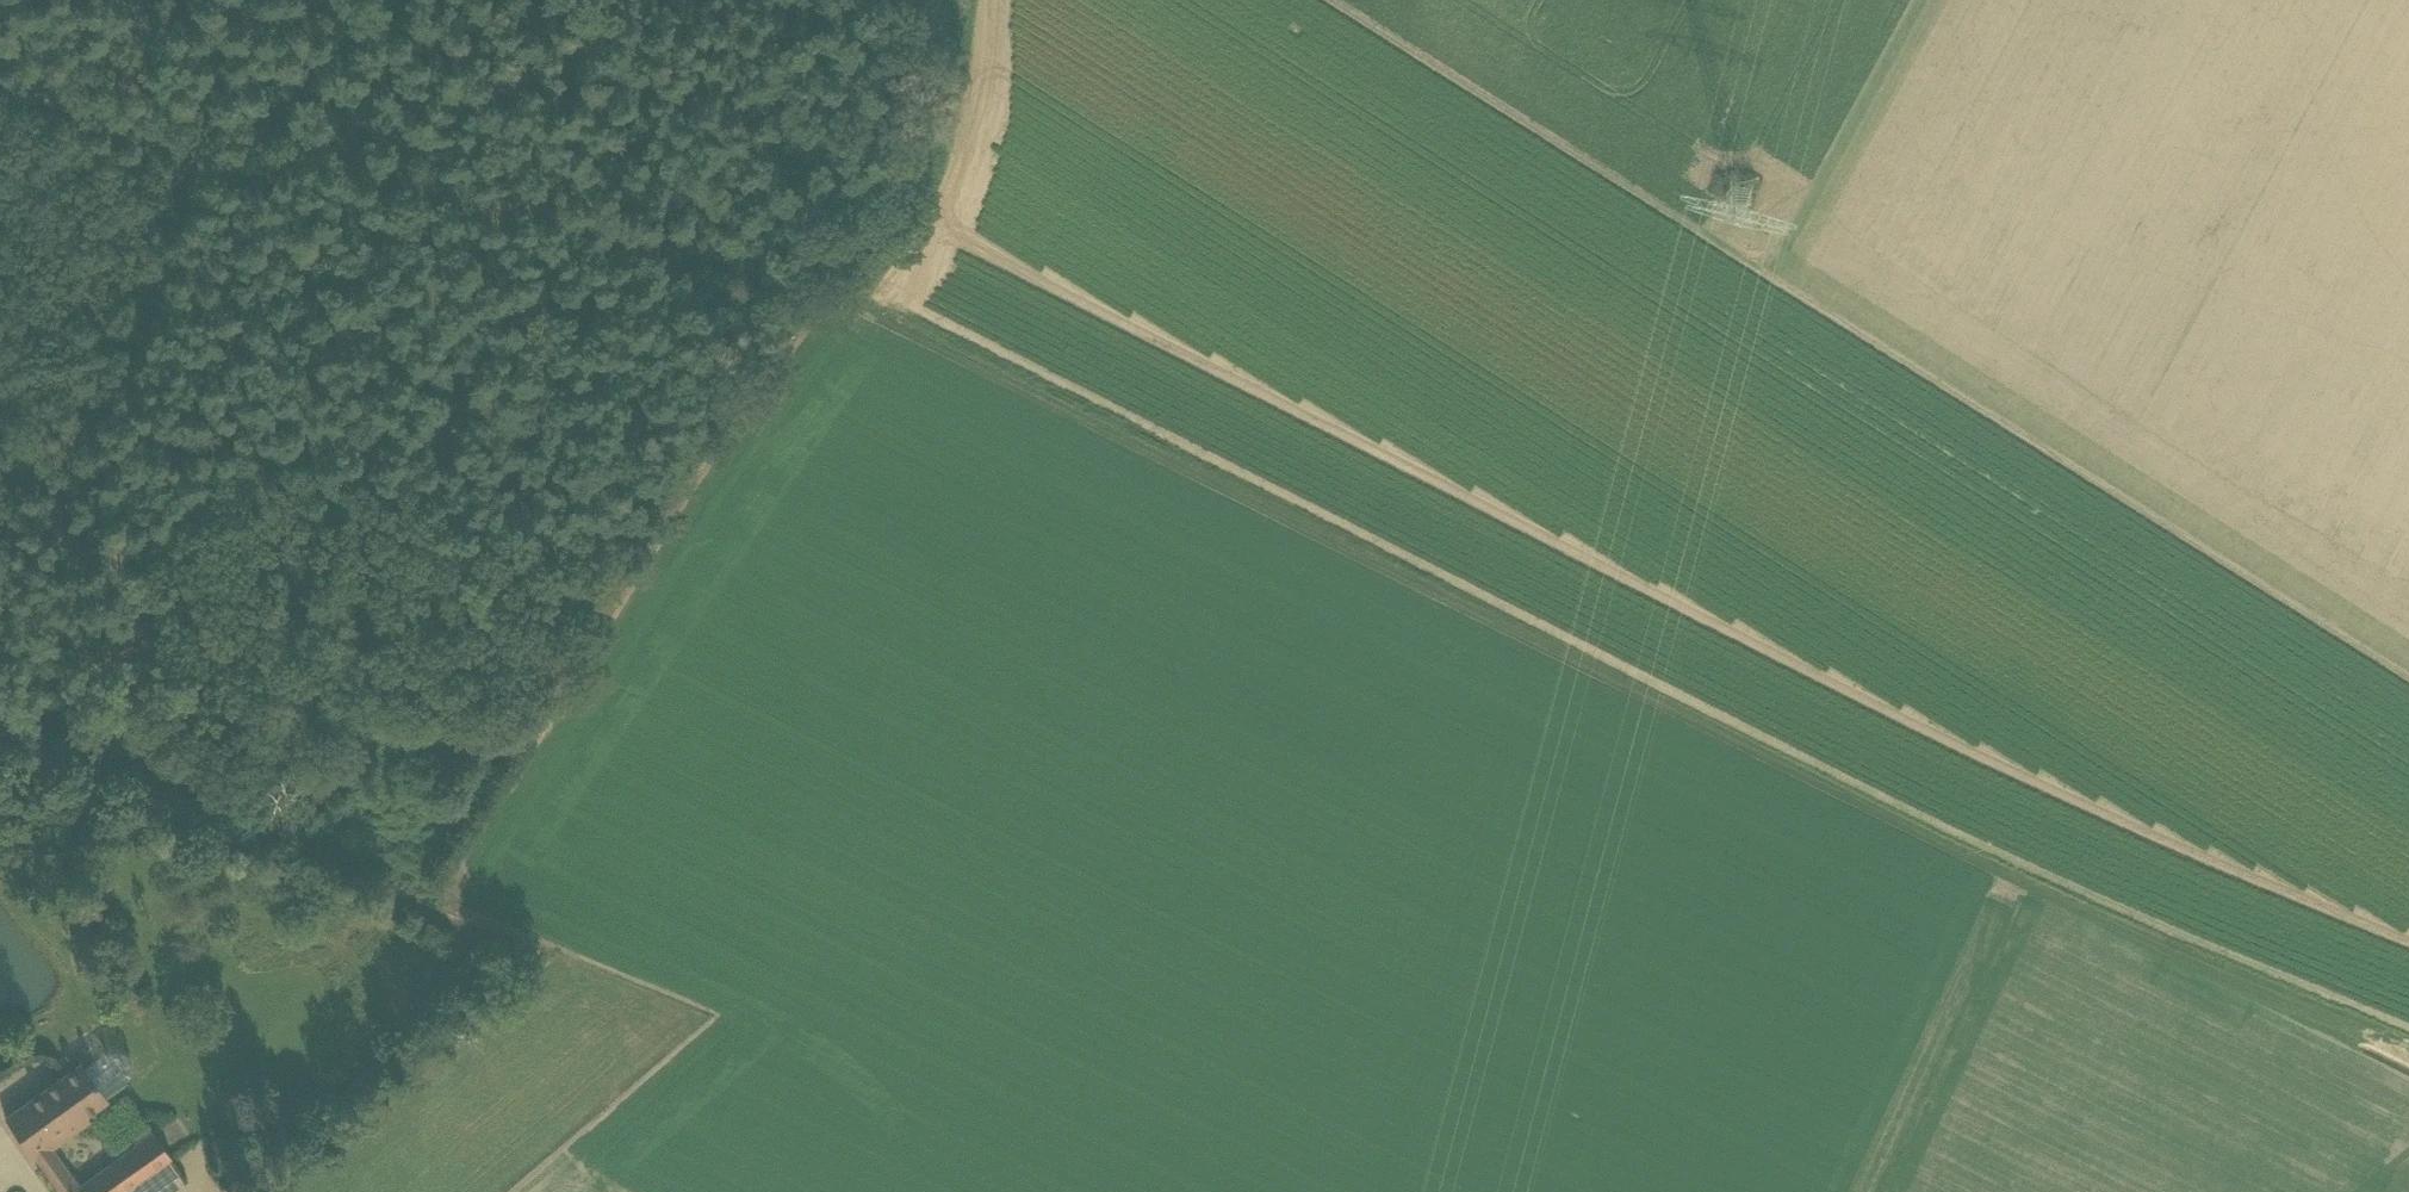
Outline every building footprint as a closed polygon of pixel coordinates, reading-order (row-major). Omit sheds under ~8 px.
[(110,1101),(108,1098),(129,1083),(127,1081),(130,1078),(132,1075),(133,1071),(133,1067),(133,1063),(131,1060),(129,1057),(126,1054),(123,1052),(119,1051),(115,1051),(111,1052),(108,1054),(107,1052),(85,1067),(82,1061),(4,1117),(35,1159),(37,1162),(92,1122),(88,1117),(110,1101)] [(173,1156),(157,1133),(74,1191),(123,1191),(173,1156)]
